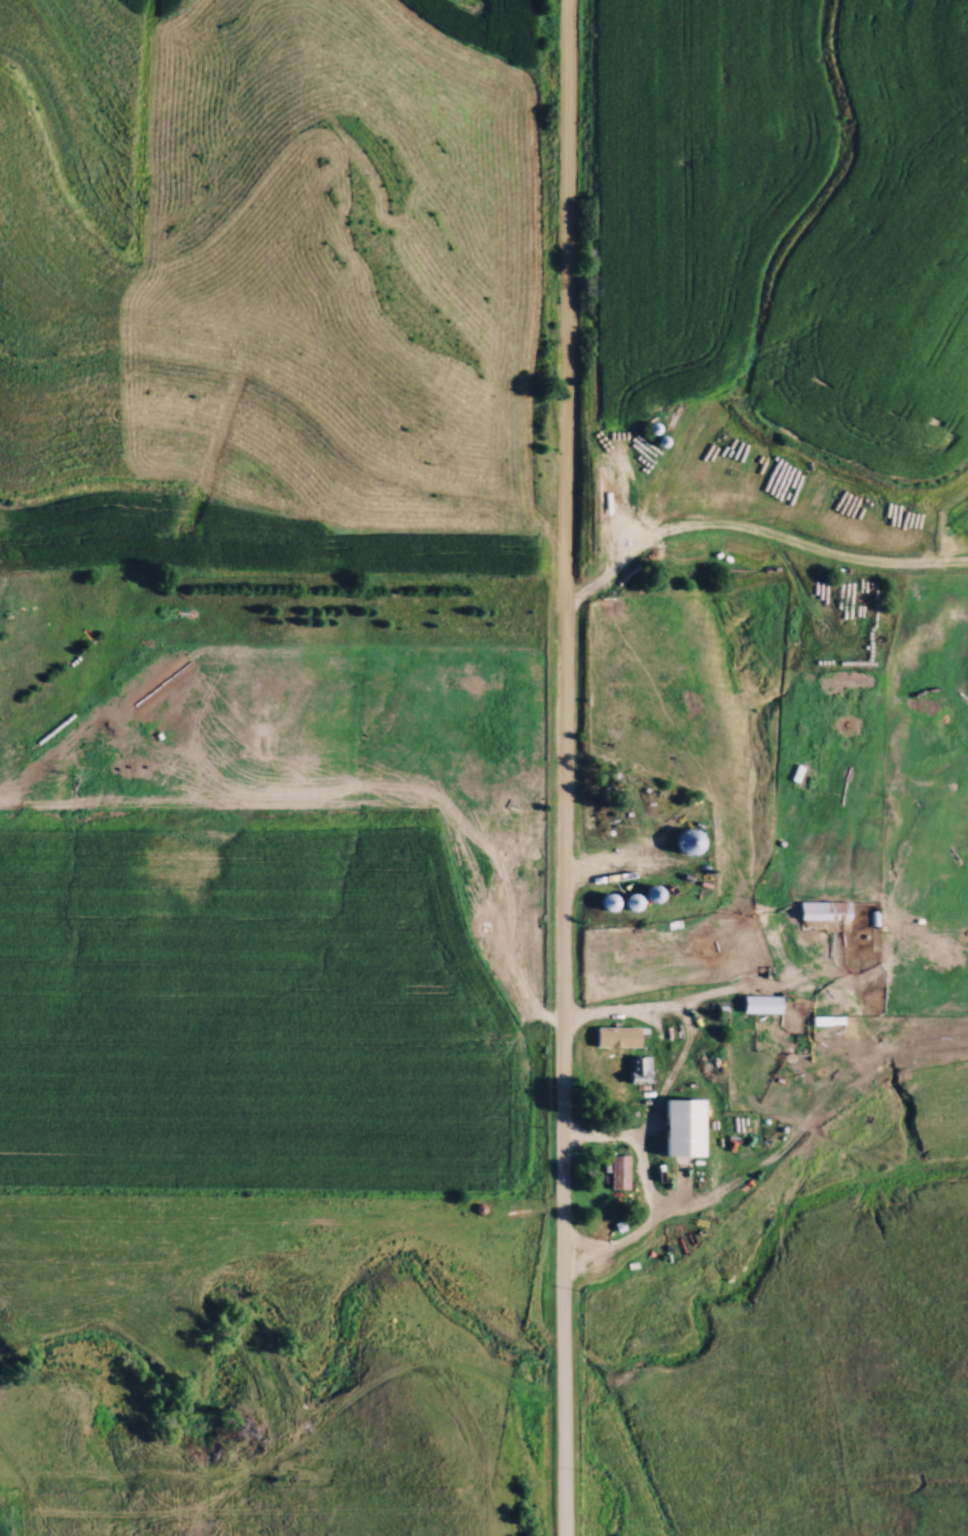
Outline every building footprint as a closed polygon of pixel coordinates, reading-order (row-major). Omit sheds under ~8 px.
[(663,446),(668,437),(660,433),(655,442),(663,446)] [(701,832),(683,825),(674,849),(693,856),(701,832)] [(850,900),(799,900),(799,919),(850,919),(850,900)] [(780,993),(743,993),(743,1011),(780,1011),(780,993)] [(640,1044),(640,1025),(596,1025),(596,1044),(640,1044)] [(629,1054),(629,1082),(652,1082),(652,1054),(629,1054)] [(612,1187),(629,1187),(629,1153),(612,1153),(612,1187)]
